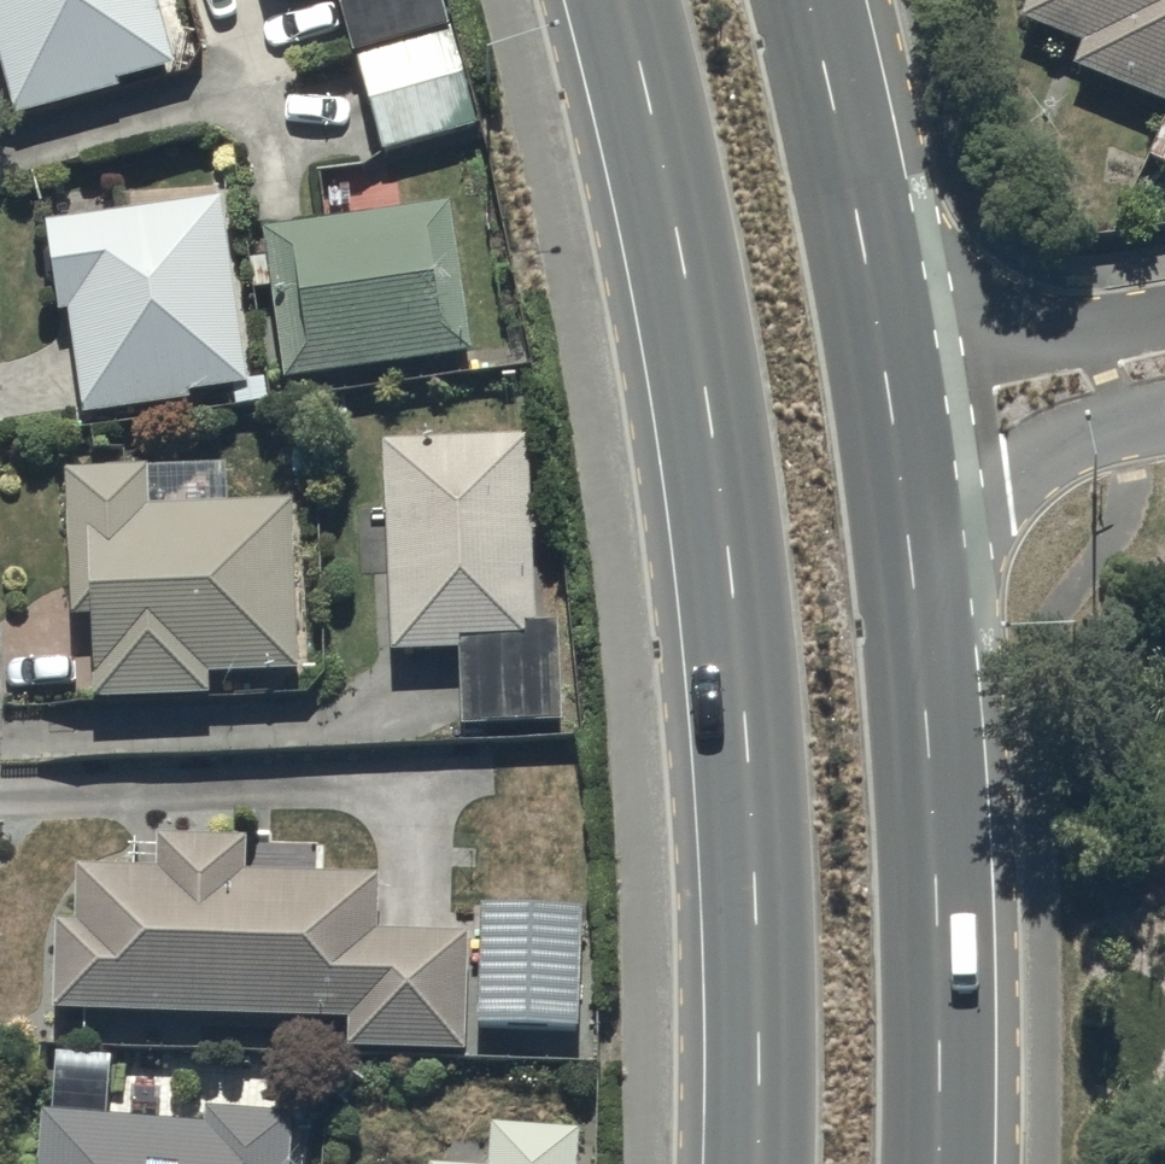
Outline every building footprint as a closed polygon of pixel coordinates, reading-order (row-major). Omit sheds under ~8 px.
[(14,128),(121,99),(118,90),(198,68),(179,0),(0,0),(0,78),(14,128)] [(267,9),(304,0),(265,0),(267,9)] [(352,70),(357,68),(381,165),(477,140),(441,0),(334,0),(352,70)] [(1021,18),(1083,42),(1072,68),(1164,104),(1164,0),(1028,0),(1021,18)] [(58,326),(70,325),(84,428),(187,413),(186,404),(233,397),(236,415),(271,410),(268,387),(247,389),(222,208),(45,232),(58,326)] [(270,296),(283,391),(472,364),(450,215),(263,242),(266,267),(248,269),(252,299),(270,296)] [(510,446),(383,449),(388,664),(458,662),(460,741),(559,738),(556,633),(535,634),(530,438),(510,438),(510,446)] [(147,481),(68,483),(65,483),(68,631),(91,630),(93,711),(207,709),(206,685),(301,682),(297,514),(223,516),(223,505),(211,506),(211,518),(148,519),(147,481)] [(53,1023),(345,1030),(344,1061),(465,1064),(468,944),(374,941),(376,884),(246,881),(246,848),(157,846),(156,880),(76,878),(75,930),(56,930),(53,1023)] [(480,915),(477,1040),(575,1042),(578,917),(480,915)] [(290,1128),(207,1122),(206,1135),(45,1123),(42,1163),(287,1163),(290,1128)] [(579,1142),(493,1135),(491,1155),(478,1154),(477,1163),(577,1163),(579,1142)]
